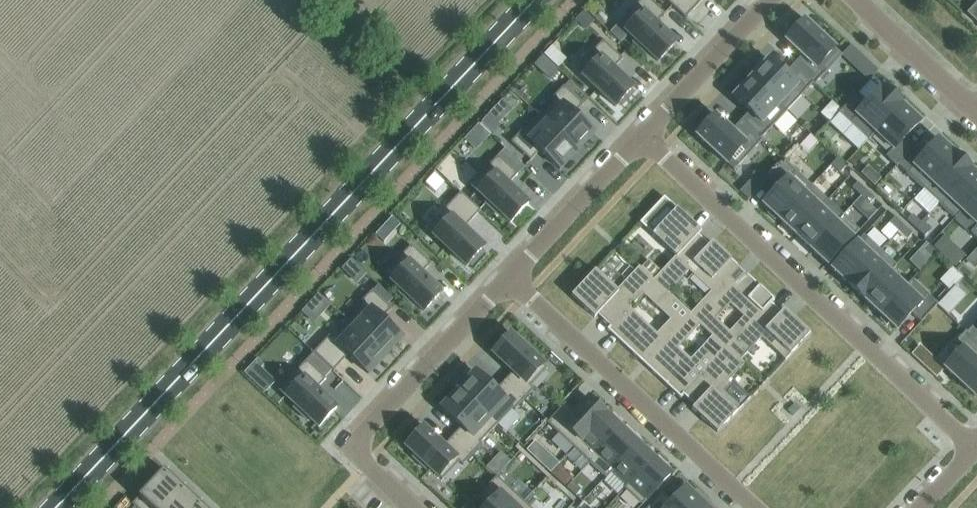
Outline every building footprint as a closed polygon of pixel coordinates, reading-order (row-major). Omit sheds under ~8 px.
[(619,24),(629,33),(636,40),(634,43),(647,54),(649,52),(659,61),(676,42),(656,23),(665,13),(651,0),(641,0),(619,24)] [(686,18),(703,0),(666,0),(686,18)] [(967,13),(976,23),(976,2),(967,13)] [(585,13),(577,22),(587,32),(596,23),(585,13)] [(794,32),(786,40),(802,56),(794,65),(813,83),(813,84),(814,85),(843,55),(805,20),(801,25),(798,22),(792,30),(794,32)] [(619,24),(610,33),(621,42),(629,33),(619,24)] [(596,55),(580,73),(616,107),(619,103),(621,106),(633,93),(631,91),(634,87),(614,69),(623,59),(603,40),(593,51),(596,55)] [(758,66),(751,73),(754,75),(751,78),(787,111),(813,84),(813,83),(794,65),(785,74),(769,59),(760,68),(758,66)] [(869,61),(860,70),(870,80),(878,71),(869,61)] [(751,78),(733,97),(750,112),(741,121),(761,139),(787,111),(751,78)] [(555,98),(539,115),(578,151),(595,133),(574,114),(584,104),(564,86),(554,97),(555,98)] [(858,93),(839,113),(869,140),(876,133),(875,132),(902,104),(883,86),(868,102),(858,93)] [(902,104),(875,132),(876,133),(893,149),(886,156),(897,167),(899,165),(898,164),(915,146),(906,138),(921,121),(911,113),(914,110),(907,104),(904,106),(902,104)] [(490,113),(482,122),(493,133),(501,124),(490,113)] [(522,131),(511,142),(531,161),(540,151),(560,170),(578,151),(539,115),(523,133),(522,131)] [(701,131),(697,136),(734,170),(763,140),(761,139),(741,121),(732,130),(716,115),(708,124),(706,121),(699,129),(701,131)] [(915,146),(898,164),(899,165),(923,188),(956,154),(953,152),(956,150),(948,143),(946,145),(939,139),(924,155),(915,146)] [(923,188),(914,199),(930,213),(939,203),(971,169),(956,154),(923,188)] [(498,156),(471,185),(489,201),(486,203),(499,215),(501,213),(511,222),(529,203),(509,184),(518,174),(498,156)] [(837,158),(832,164),(840,172),(846,167),(837,158)] [(778,188),(763,204),(770,211),(768,213),(775,220),(777,217),(780,220),(812,185),(786,161),(768,179),(778,188)] [(867,166),(861,174),(874,186),(881,179),(867,166)] [(939,203),(956,219),(963,211),(962,211),(976,194),(976,174),(971,169),(939,203)] [(858,182),(852,188),(861,196),(867,190),(858,182)] [(748,183),(740,192),(749,200),(757,191),(748,183)] [(812,185),(780,220),(796,234),(821,207),(822,208),(829,201),(812,185)] [(867,190),(861,196),(870,204),(875,198),(867,190)] [(461,192),(427,228),(467,266),(470,263),(472,265),(484,252),(482,250),(485,247),(465,228),(481,211),(461,192)] [(962,211),(963,211),(976,225),(976,194),(962,211)] [(665,196),(640,223),(676,256),(676,257),(698,234),(699,234),(702,231),(691,222),(665,196)] [(821,207),(796,234),(811,249),(837,222),(836,221),(822,208),(821,207)] [(837,222),(811,249),(828,265),(860,230),(843,214),(836,221),(837,222)] [(913,214),(907,220),(916,228),(922,222),(913,214)] [(392,217),(386,225),(394,233),(401,226),(392,217)] [(895,217),(890,223),(899,231),(904,225),(895,217)] [(922,222),(916,228),(925,236),(930,230),(922,222)] [(904,225),(899,231),(907,239),(913,233),(904,225)] [(654,279),(654,280),(655,280),(668,293),(669,293),(689,271),(711,292),(712,292),(722,281),(723,282),(738,266),(713,241),(710,245),(699,234),(698,234),(676,257),(676,256),(654,279)] [(864,234),(832,269),(849,284),(881,250),(864,234)] [(929,244),(923,250),(932,258),(938,252),(929,244)] [(411,245),(384,274),(402,290),(400,292),(412,304),(415,302),(424,311),(442,292),(422,273),(431,263),(411,245)] [(953,247),(944,257),(955,267),(964,257),(953,247)] [(881,250),(849,284),(864,299),(890,272),(890,273),(897,265),(881,250)] [(596,270),(572,296),(595,318),(605,307),(617,319),(618,319),(629,307),(630,308),(643,293),(655,280),(654,280),(654,279),(640,266),(617,290),(596,270)] [(890,272),(864,299),(880,314),(905,287),(890,273),(890,272)] [(730,289),(723,282),(722,281),(712,292),(711,292),(691,314),(701,324),(713,336),(713,335),(728,349),(771,302),(772,303),(775,300),(748,274),(737,285),(735,284),(730,289)] [(617,319),(610,326),(622,337),(619,340),(637,357),(638,355),(646,362),(691,314),(669,293),(668,293),(655,280),(643,293),(670,319),(657,333),(630,308),(629,307),(618,319),(617,319)] [(379,285),(373,291),(388,304),(393,299),(379,285)] [(905,287),(880,314),(883,316),(880,318),(887,325),(890,323),(897,329),(912,313),(922,322),(939,304),(928,294),(921,301),(905,287)] [(364,303),(348,320),(386,356),(403,338),(383,319),(392,309),(372,290),(362,301),(364,303)] [(771,302),(728,349),(740,360),(741,360),(762,337),(786,360),(810,333),(785,309),(782,312),(772,303),(771,302)] [(691,314),(646,362),(655,370),(653,372),(669,387),(672,384),(684,395),(728,349),(713,335),(713,336),(691,359),(679,347),(701,324),(691,314)] [(330,336),(314,353),(334,371),(349,355),(369,374),(386,356),(348,320),(332,337),(330,336)] [(967,333),(976,342),(976,322),(968,332),(967,333)] [(945,368),(975,396),(976,394),(976,342),(967,333),(968,332),(966,331),(956,342),(963,349),(945,368)] [(511,334),(493,353),(514,372),(505,381),(525,400),(534,389),(531,386),(548,368),(534,355),(536,352),(523,340),(521,343),(511,334)] [(920,346),(912,354),(922,364),(930,355),(920,346)] [(728,349),(684,395),(695,406),(692,409),(718,432),(741,408),(724,392),(734,381),(731,379),(745,364),(741,360),(740,360),(728,349)] [(258,359),(245,373),(251,379),(264,365),(258,359)] [(306,360),(279,389),(297,406),(295,408),(307,420),(310,418),(319,427),(337,408),(317,389),(326,379),(306,360)] [(476,371),(459,390),(497,426),(513,408),(515,410),(525,400),(505,381),(496,390),(476,371)] [(459,390),(442,408),(462,427),(453,436),(473,455),(483,444),(481,443),(497,426),(459,390)] [(566,403),(547,422),(575,448),(607,414),(589,397),(576,412),(566,403)] [(607,414),(575,448),(590,463),(622,428),(607,414)] [(424,427),(406,446),(416,455),(414,457),(427,469),(429,467),(443,480),(459,462),(463,465),(473,455),(453,436),(444,446),(424,427)] [(622,428),(590,463),(607,478),(613,471),(613,470),(638,443),(622,428)] [(638,443),(613,470),(613,471),(628,484),(628,485),(654,458),(638,443)] [(501,453),(496,458),(505,467),(511,461),(501,453)] [(551,454),(542,464),(552,473),(559,466),(561,464),(551,454)] [(628,484),(624,488),(642,505),(671,474),(654,458),(628,485),(628,484)] [(181,486),(164,470),(139,497),(132,504),(137,507),(161,507),(181,486)] [(485,507),(518,507),(524,501),(497,476),(479,496),(488,505),(485,507)] [(573,481),(567,487),(576,496),(582,490),(573,481)] [(198,502),(181,486),(161,507),(192,507),(198,502)] [(648,507),(699,507),(706,500),(697,491),(693,495),(686,487),(672,502),(662,493),(648,507)]
